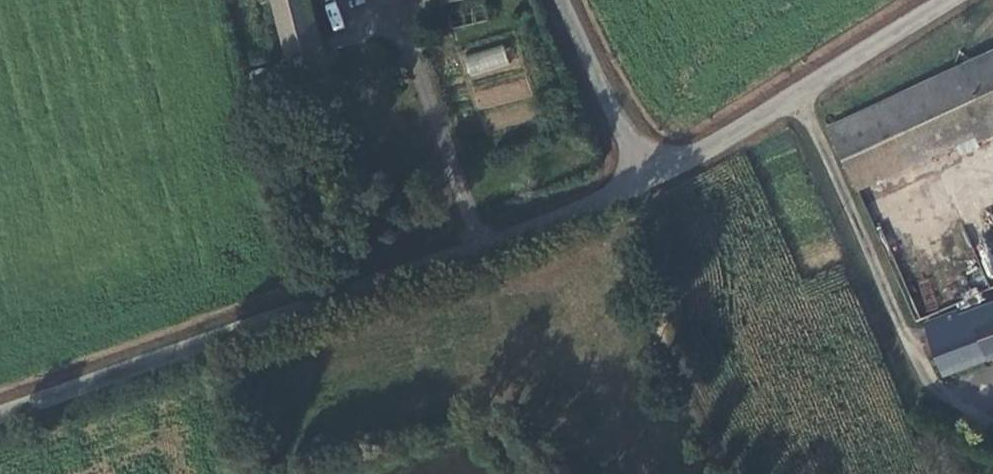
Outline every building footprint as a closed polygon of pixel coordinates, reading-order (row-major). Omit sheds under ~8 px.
[(307,0),(272,0),(291,84),(323,77),(307,0)] [(484,0),(444,0),(442,0),(447,25),(487,16),(484,0)] [(334,1),(323,5),(332,29),(343,25),(334,1)] [(992,120),(992,38),(834,103),(858,163),(985,111),(990,121),(992,120)] [(502,44),(464,56),(470,77),(508,66),(502,44)] [(517,84),(476,88),(477,105),(519,101),(517,84)] [(911,316),(922,336),(932,368),(992,349),(992,293),(953,305),(944,304),(911,316)]
